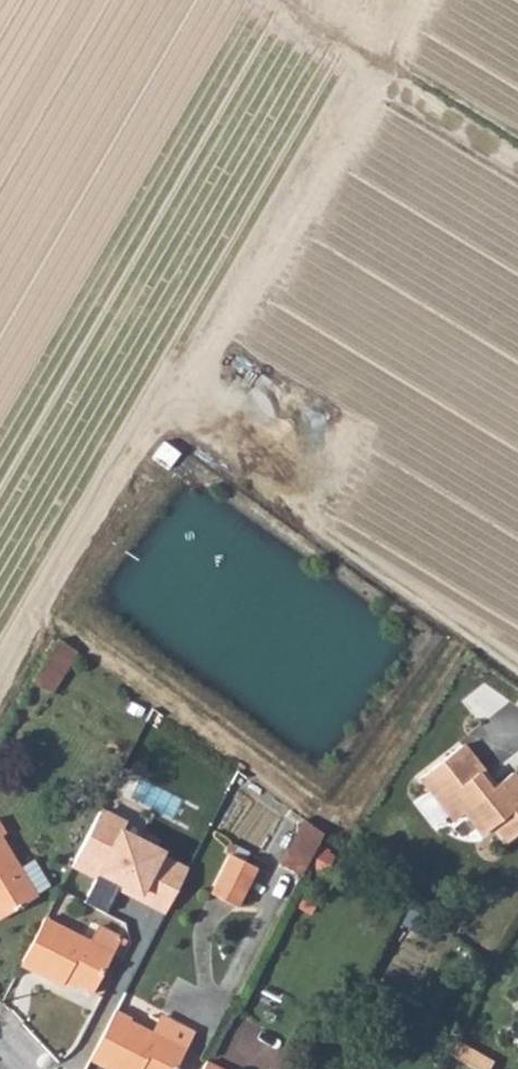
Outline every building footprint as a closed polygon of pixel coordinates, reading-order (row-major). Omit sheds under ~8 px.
[(62,642),(33,684),(52,697),(80,654),(62,642)] [(474,770),(455,744),(414,776),(446,819),(457,811),(474,834),(486,824),(500,842),(517,828),(517,791),(504,772),(487,786),(482,789),(470,773),(474,770)] [(487,786),(474,770),(470,773),(482,789),(487,786)] [(108,905),(117,888),(130,895),(136,884),(163,898),(179,867),(152,853),(153,851),(113,831),(118,822),(98,812),(71,864),(95,877),(86,894),(108,905)] [(296,876),(321,833),(297,819),(272,862),(296,876)] [(35,895),(19,867),(1,834),(4,832),(0,825),(0,915),(35,895)] [(207,893),(233,906),(253,868),(227,855),(207,893)] [(50,887),(34,858),(19,867),(35,895),(50,887)] [(90,940),(43,917),(18,966),(60,988),(66,978),(91,990),(111,951),(90,940)] [(125,940),(97,926),(90,940),(111,951),(113,947),(119,950),(125,940)] [(149,1033),(128,1022),(130,1018),(113,1010),(87,1059),(106,1068),(173,1068),(194,1030),(160,1012),(149,1033)] [(453,1043),(447,1054),(474,1068),(485,1068),(489,1062),(453,1043)]
